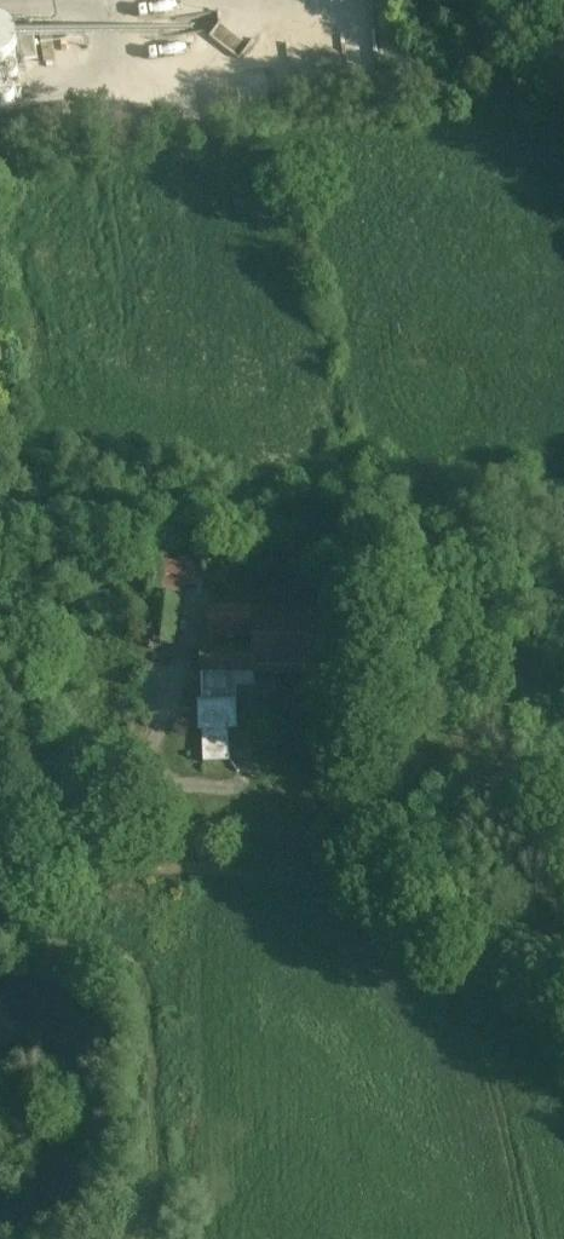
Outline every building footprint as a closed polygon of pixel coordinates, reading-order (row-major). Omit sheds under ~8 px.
[(249,46),(219,23),(218,12),(175,19),(178,36),(203,32),(239,60),(249,46)] [(0,25),(0,40),(13,38),(11,23),(0,25)] [(33,28),(19,31),(24,64),(38,62),(33,28)] [(0,40),(0,113),(24,110),(13,38),(0,40)] [(327,614),(258,614),(255,614),(213,614),(213,637),(255,638),(255,652),(203,652),(203,675),(212,675),(234,675),(254,675),(254,676),(326,677),(327,614)] [(234,675),(212,675),(212,688),(233,688),(234,675)] [(237,702),(201,705),(203,735),(239,733),(237,702)]
